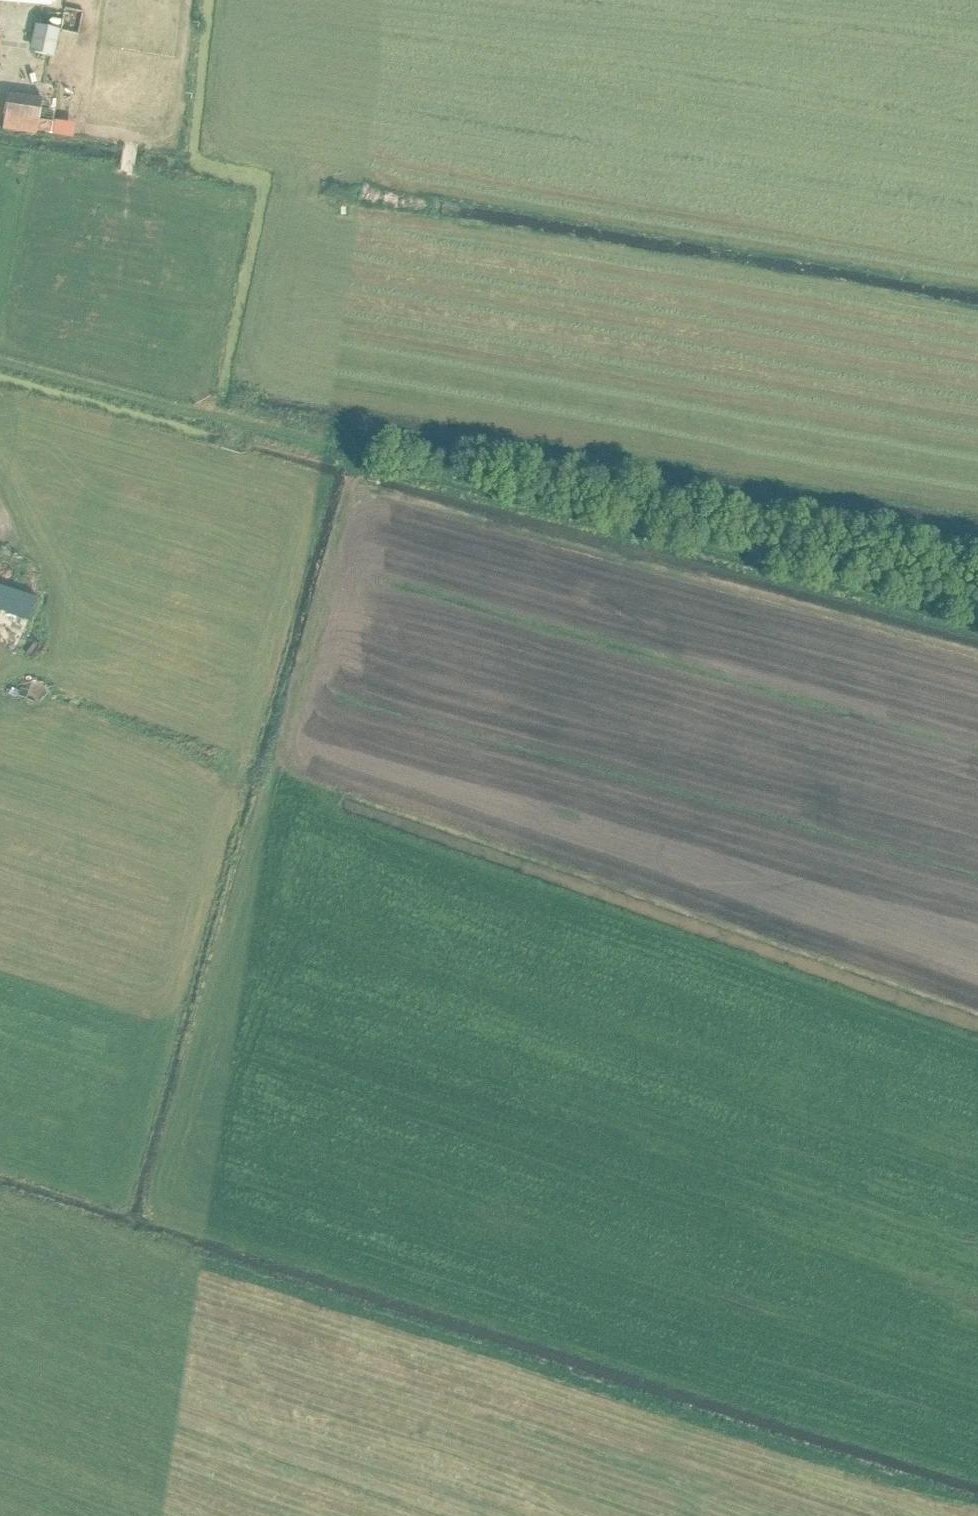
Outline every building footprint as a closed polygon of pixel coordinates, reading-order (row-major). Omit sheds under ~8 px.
[(51,55),(52,51),(57,29),(41,25),(35,52),(51,55)] [(43,98),(9,93),(5,116),(37,121),(35,131),(51,133),(55,103),(43,102),(43,98)] [(36,595),(0,583),(0,624),(24,632),(36,595)]
